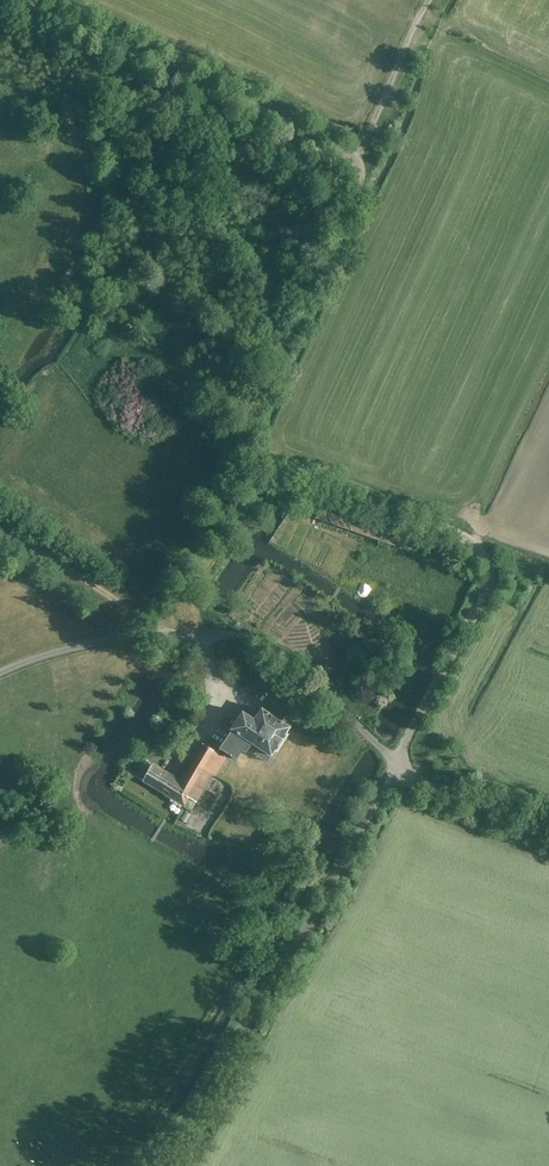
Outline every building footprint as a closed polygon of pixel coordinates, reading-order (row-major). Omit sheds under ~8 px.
[(248,751),(252,745),(257,749),(254,754),(267,762),(288,728),(290,729),(294,721),(286,716),(281,724),(260,710),(253,720),(241,713),(218,749),(230,756),(236,760),(243,751),(246,753),(248,751)] [(135,778),(191,810),(211,775),(214,776),(225,758),(216,753),(201,745),(180,781),(145,761),(135,778)] [(41,806),(50,811),(56,801),(47,796),(41,806)]
